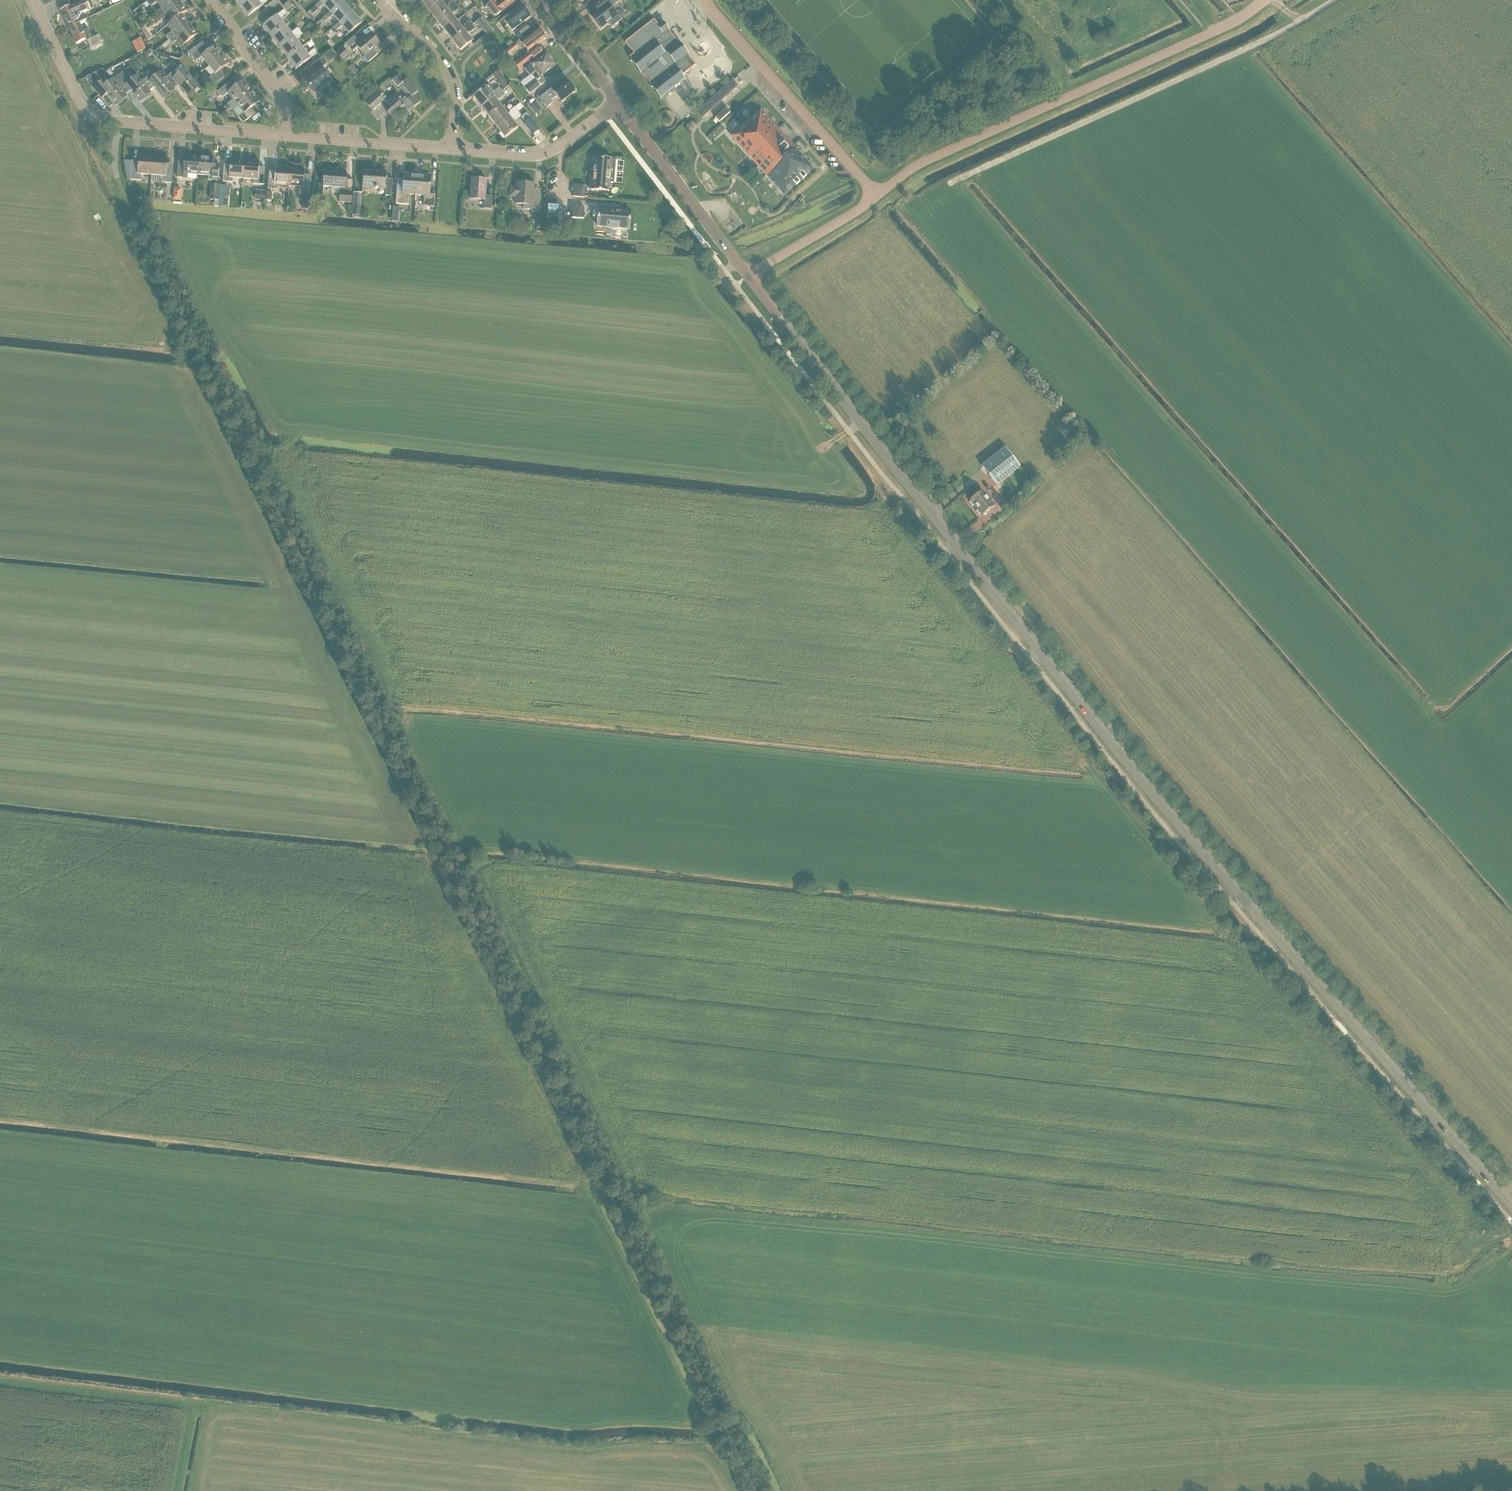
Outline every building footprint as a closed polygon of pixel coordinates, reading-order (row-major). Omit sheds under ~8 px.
[(76,3),(71,6),(71,5),(61,10),(69,27),(79,22),(87,19),(84,13),(91,9),(86,0),(74,0),(76,3)] [(179,0),(148,0),(146,2),(150,7),(156,2),(161,8),(155,13),(158,17),(179,0)] [(187,10),(179,0),(158,17),(161,20),(167,15),(172,21),(182,14),(187,10)] [(239,5),(248,16),(267,1),(266,0),(261,0),(259,2),(257,0),(246,0),(239,5)] [(289,0),(283,5),(287,10),(293,5),(289,0)] [(315,6),(318,9),(323,5),(329,12),(324,17),(343,1),(342,0),(322,0),(320,2),(315,6)] [(421,0),(428,10),(440,1),(439,0),(421,0)] [(517,0),(501,0),(498,2),(496,0),(494,0),(486,6),(495,17),(502,11),(503,11),(517,0)] [(591,16),(601,28),(617,16),(610,7),(618,0),(599,0),(603,6),(591,16)] [(343,1),(324,17),(327,20),(332,16),(339,23),(333,27),(334,27),(352,11),(343,1)] [(446,8),(440,1),(428,10),(436,21),(457,5),(454,1),(448,5),(449,6),(446,8)] [(460,8),(457,5),(436,21),(444,30),(456,21),(450,14),(453,12),(454,13),(460,8)] [(507,25),(512,31),(530,17),(521,5),(498,22),(503,28),(507,25)] [(271,19),(278,14),(277,12),(280,10),(276,6),(267,14),(271,19)] [(271,37),(286,25),(280,18),(286,13),(284,10),(278,14),(271,19),(263,26),(271,37)] [(352,11),(334,27),(336,31),(342,26),(348,34),(362,22),(352,11)] [(190,24),(182,14),(172,21),(167,25),(172,32),(166,36),(168,40),(190,24)] [(491,29),(482,18),(476,22),(485,34),(491,29)] [(659,26),(654,19),(625,42),(634,54),(629,57),(662,98),(684,80),(681,76),(695,65),(668,29),(667,30),(661,23),(659,26)] [(462,28),(456,21),(444,30),(452,41),(473,25),(469,21),(464,25),(464,26),(462,28)] [(79,22),(69,27),(77,43),(86,39),(91,49),(102,44),(98,35),(93,38),(88,28),(83,31),(79,22)] [(197,34),(190,24),(168,40),(171,44),(178,39),(182,46),(197,34)] [(292,32),(286,25),(271,37),(279,47),(300,31),(298,28),(292,32)] [(475,28),(473,25),(452,41),(460,51),(472,41),(466,34),(469,32),(470,33),(475,28)] [(530,30),(526,25),(518,31),(522,36),(530,30)] [(535,46),(546,37),(539,28),(521,42),(534,59),(543,52),(538,46),(536,47),(535,46)] [(303,34),(300,31),(279,47),(288,58),(302,47),(297,39),(303,34)] [(363,58),(367,63),(378,54),(374,49),(380,43),(371,33),(356,46),(365,56),(363,58)] [(357,41),(353,37),(344,45),(348,49),(357,41)] [(223,54),(216,45),(210,50),(205,44),(191,55),(196,62),(201,58),(208,66),(223,54)] [(308,54),(302,47),(288,58),(296,69),(317,52),(314,49),(308,54)] [(351,56),(344,48),(337,54),(344,62),(351,56)] [(223,54),(208,66),(214,74),(209,78),(214,85),(224,77),(221,74),(225,71),(223,68),(230,63),(223,54)] [(540,76),(554,65),(546,54),(533,65),(531,62),(522,69),(528,76),(536,70),(540,76)] [(316,72),(305,80),(315,93),(331,80),(322,68),(327,63),(323,57),(311,66),(316,72)] [(352,66),(359,70),(362,66),(355,61),(352,66)] [(176,69),(165,79),(173,88),(178,84),(187,95),(197,86),(183,69),(179,72),(176,69)] [(149,91),(141,82),(136,75),(130,80),(121,70),(112,78),(125,94),(130,90),(139,101),(150,92),(149,91)] [(510,85),(498,71),(493,76),(504,90),(510,85)] [(173,88),(165,79),(160,72),(154,77),(151,74),(141,82),(149,91),(154,87),(163,98),(174,89),(173,88)] [(545,74),(546,82),(558,79),(557,72),(545,74)] [(418,91),(407,78),(404,81),(398,75),(392,80),(397,87),(398,86),(407,96),(402,100),(400,98),(401,98),(396,92),(385,101),(390,107),(393,104),(395,106),(387,112),(392,118),(405,107),(408,111),(413,106),(414,107),(420,102),(414,95),(418,91)] [(126,95),(125,94),(112,78),(106,83),(103,80),(94,88),(102,98),(106,94),(115,104),(126,95)] [(535,79),(531,83),(524,88),(530,96),(541,88),(535,79)] [(230,107),(252,91),(244,80),(235,87),(231,82),(218,91),(223,97),(228,93),(233,100),(228,104),(230,107)] [(738,86),(732,80),(696,112),(702,118),(738,86)] [(550,89),(540,98),(547,107),(553,102),(551,100),(557,96),(561,102),(575,91),(574,90),(575,89),(572,85),(571,86),(567,81),(553,92),(550,89)] [(481,107),(502,91),(499,87),(494,91),(489,85),(473,97),(481,107)] [(252,91),(230,107),(233,111),(238,107),(243,113),(238,117),(243,123),(255,113),(251,108),(260,101),(252,91)] [(505,95),(502,91),(481,107),(489,118),(502,107),(496,100),(499,98),(500,99),(505,95)] [(366,103),(372,111),(384,100),(378,92),(366,103)] [(507,114),(502,107),(489,118),(497,127),(518,111),(515,107),(509,111),(510,112),(507,114)] [(726,107),(715,117),(719,122),(730,112),(726,107)] [(814,169),(761,109),(731,136),(784,196),(814,169)] [(521,115),(518,111),(497,127),(505,138),(518,128),(512,120),(515,119),(521,115)] [(531,119),(525,124),(534,134),(540,129),(531,119)] [(806,125),(815,135),(820,131),(810,121),(806,125)] [(141,174),(152,175),(153,156),(139,155),(138,161),(132,160),(130,180),(141,180),(141,174)] [(187,174),(198,175),(199,156),(185,155),(184,161),(178,160),(177,177),(187,178),(187,174)] [(167,163),(168,157),(153,156),(152,175),(162,176),(161,182),(172,183),(173,164),(167,163)] [(199,156),(198,175),(208,176),(208,180),(218,181),(219,164),(213,163),(214,157),(199,156)] [(590,189),(609,191),(612,159),(594,158),(592,172),(591,172),(590,189)] [(243,179),(245,160),(231,159),(230,165),(224,164),(223,181),(233,182),(233,178),(243,179)] [(259,161),(245,160),(243,179),(254,180),(253,184),(263,185),(265,168),(259,167),(259,161)] [(278,185),(289,186),(291,168),(276,166),(275,172),(269,172),(268,189),(278,190),(278,185)] [(291,168),(289,186),(299,187),(298,193),(310,194),(311,175),(304,175),(305,169),(291,168)] [(363,188),(386,189),(385,196),(391,196),(393,179),(385,179),(386,172),(364,170),(363,188)] [(346,179),(346,172),(325,171),(323,186),(340,188),(339,202),(351,203),(353,180),(346,179)] [(409,194),(416,195),(417,174),(404,173),(403,192),(397,192),(396,204),(408,205),(409,194)] [(417,174),(416,195),(424,195),(423,206),(434,207),(435,195),(429,194),(431,175),(417,174)] [(487,180),(471,179),(470,199),(485,201),(484,209),(491,209),(493,196),(485,196),(487,180)] [(534,189),(534,184),(517,182),(515,204),(532,206),(531,212),(538,213),(540,190),(534,189)] [(178,183),(176,195),(185,196),(187,184),(178,183)] [(574,184),(573,197),(585,198),(586,185),(574,184)] [(362,193),(353,192),(352,204),(361,205),(362,193)] [(584,206),(572,205),(571,218),(583,218),(584,206)] [(629,229),(631,211),(616,209),(616,208),(599,207),(597,226),(629,229)] [(736,214),(727,217),(732,229),(741,226),(736,214)] [(1019,466),(1004,448),(981,466),(996,485),(1019,466)] [(994,505),(983,490),(969,501),(981,516),(994,505)]
